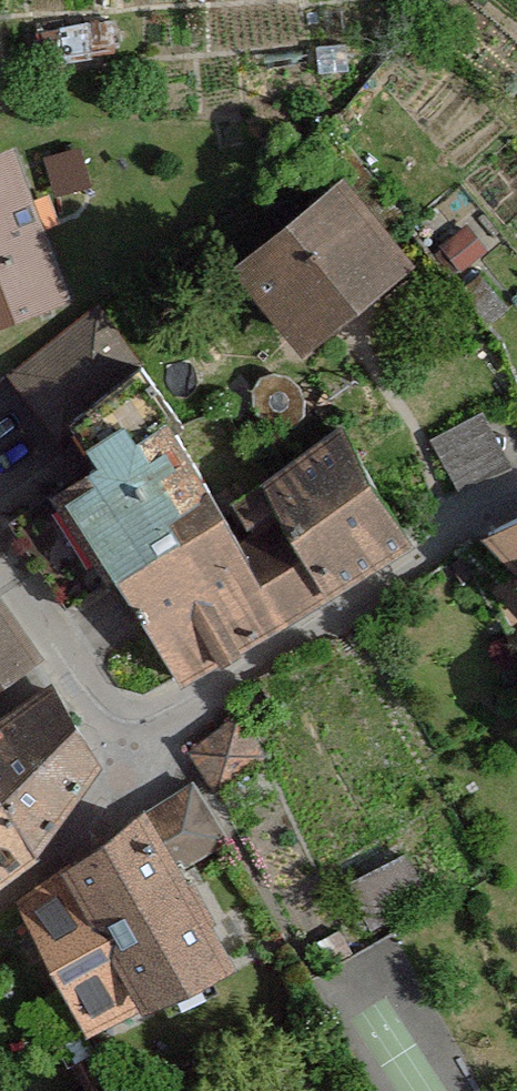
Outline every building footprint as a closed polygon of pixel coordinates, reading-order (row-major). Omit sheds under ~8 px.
[(78,151),(48,159),(57,191),(88,183),(78,151)] [(0,158),(0,321),(65,296),(9,155),(0,158)] [(403,266),(342,192),(242,273),(304,348),(403,266)] [(467,232),(445,251),(462,270),(483,251),(467,232)] [(8,357),(48,409),(120,358),(84,306),(8,357)] [(30,477),(89,560),(206,483),(120,358),(48,409),(76,444),(30,477)] [(398,531),(319,414),(235,468),(314,586),(398,531)] [(482,418),(437,441),(460,485),(505,462),(482,418)] [(314,586),(235,468),(206,483),(89,560),(164,674),(314,586)] [(506,546),(516,560),(516,537),(506,546)] [(18,645),(0,616),(0,656),(18,645)] [(20,835),(83,739),(25,663),(0,679),(0,811),(20,835)] [(237,719),(187,748),(205,778),(212,790),(262,760),(237,719)] [(192,785),(140,815),(176,876),(228,846),(199,796),(192,785)] [(20,835),(0,811),(0,855),(20,835)] [(85,860),(69,872),(140,1007),(228,968),(176,876),(140,815),(85,860)] [(327,890),(353,938),(420,904),(394,855),(327,890)] [(140,1007),(69,872),(59,879),(19,905),(33,934),(44,957),(82,1034),(140,1007)] [(93,1056),(70,1068),(82,1090),(111,1090),(93,1056)]
